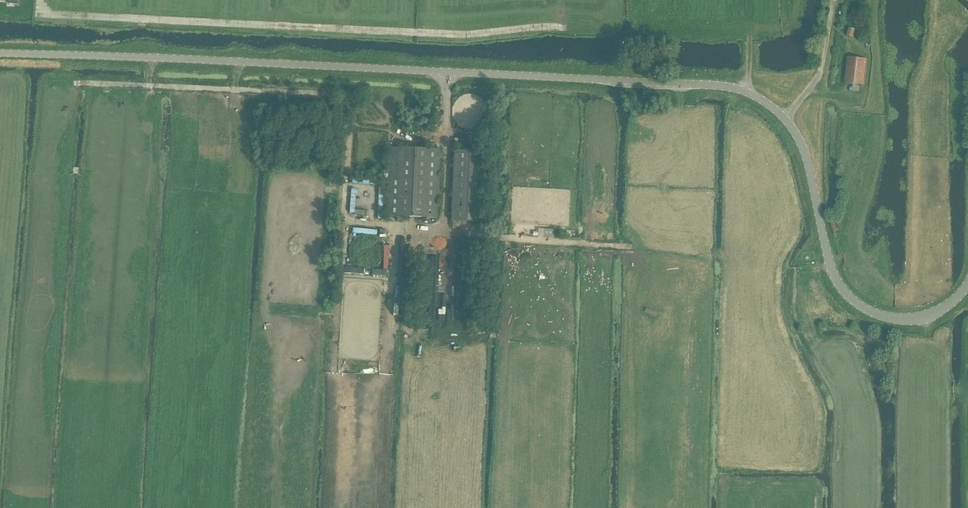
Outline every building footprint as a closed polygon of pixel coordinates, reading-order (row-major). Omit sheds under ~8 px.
[(846,36),(852,37),(854,29),(848,28),(846,36)] [(844,82),(863,84),(866,59),(848,57),(844,82)] [(386,216),(436,218),(439,150),(389,148),(386,216)] [(451,221),(481,222),(484,152),(453,150),(451,221)]
